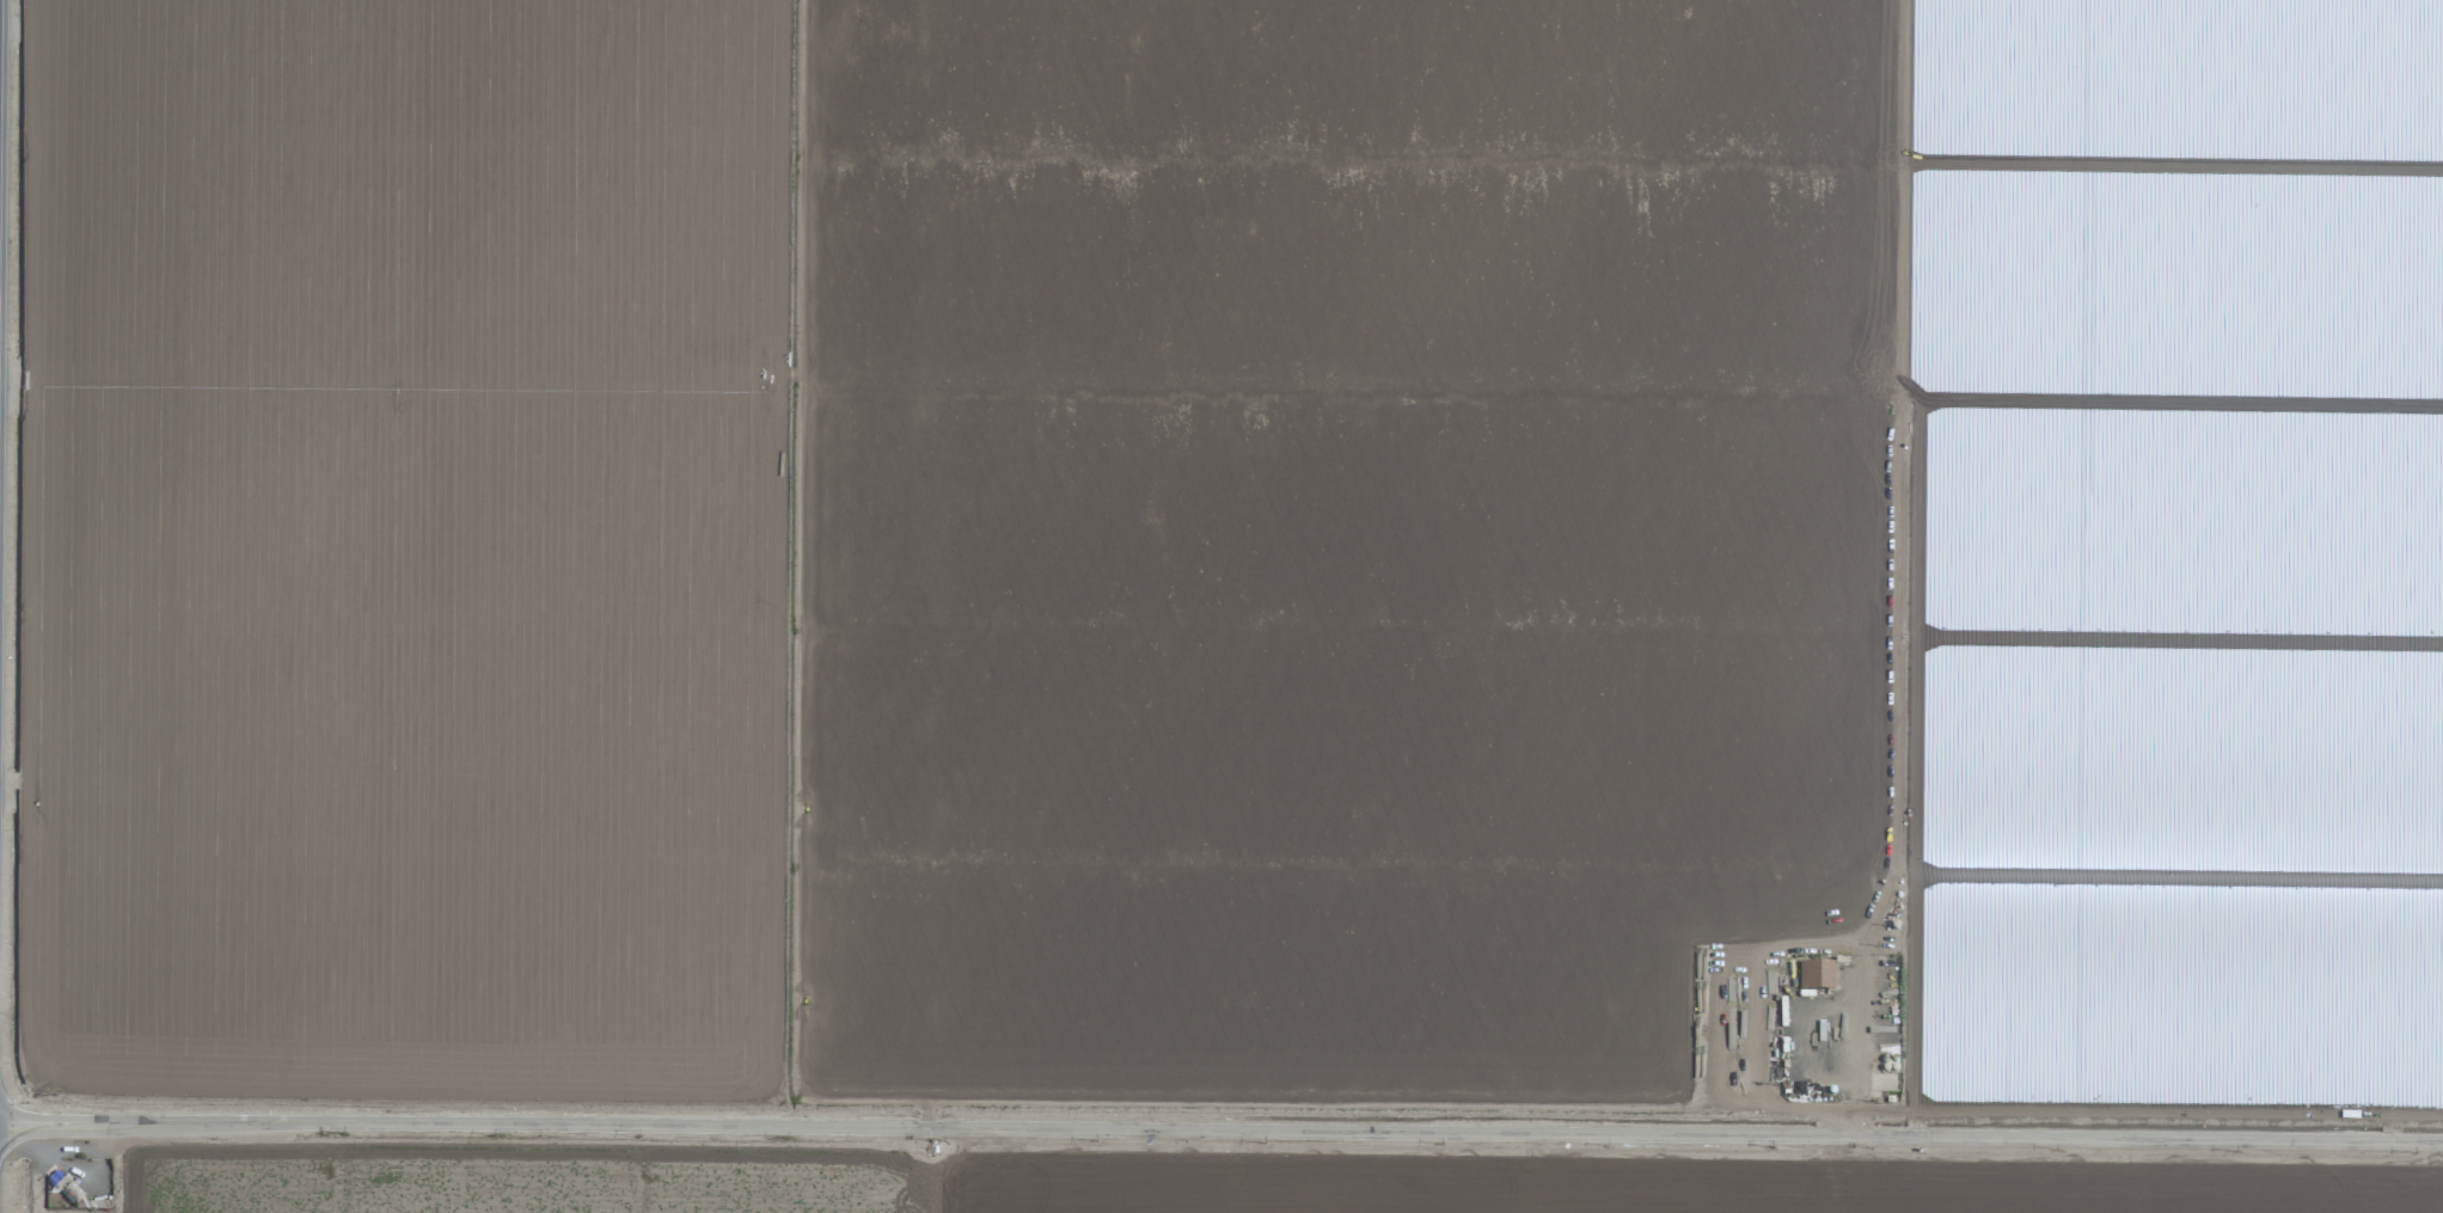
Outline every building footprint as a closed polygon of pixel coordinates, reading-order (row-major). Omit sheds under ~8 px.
[(1832,991),(1832,964),(1799,963),(1798,990),(1832,991)]
